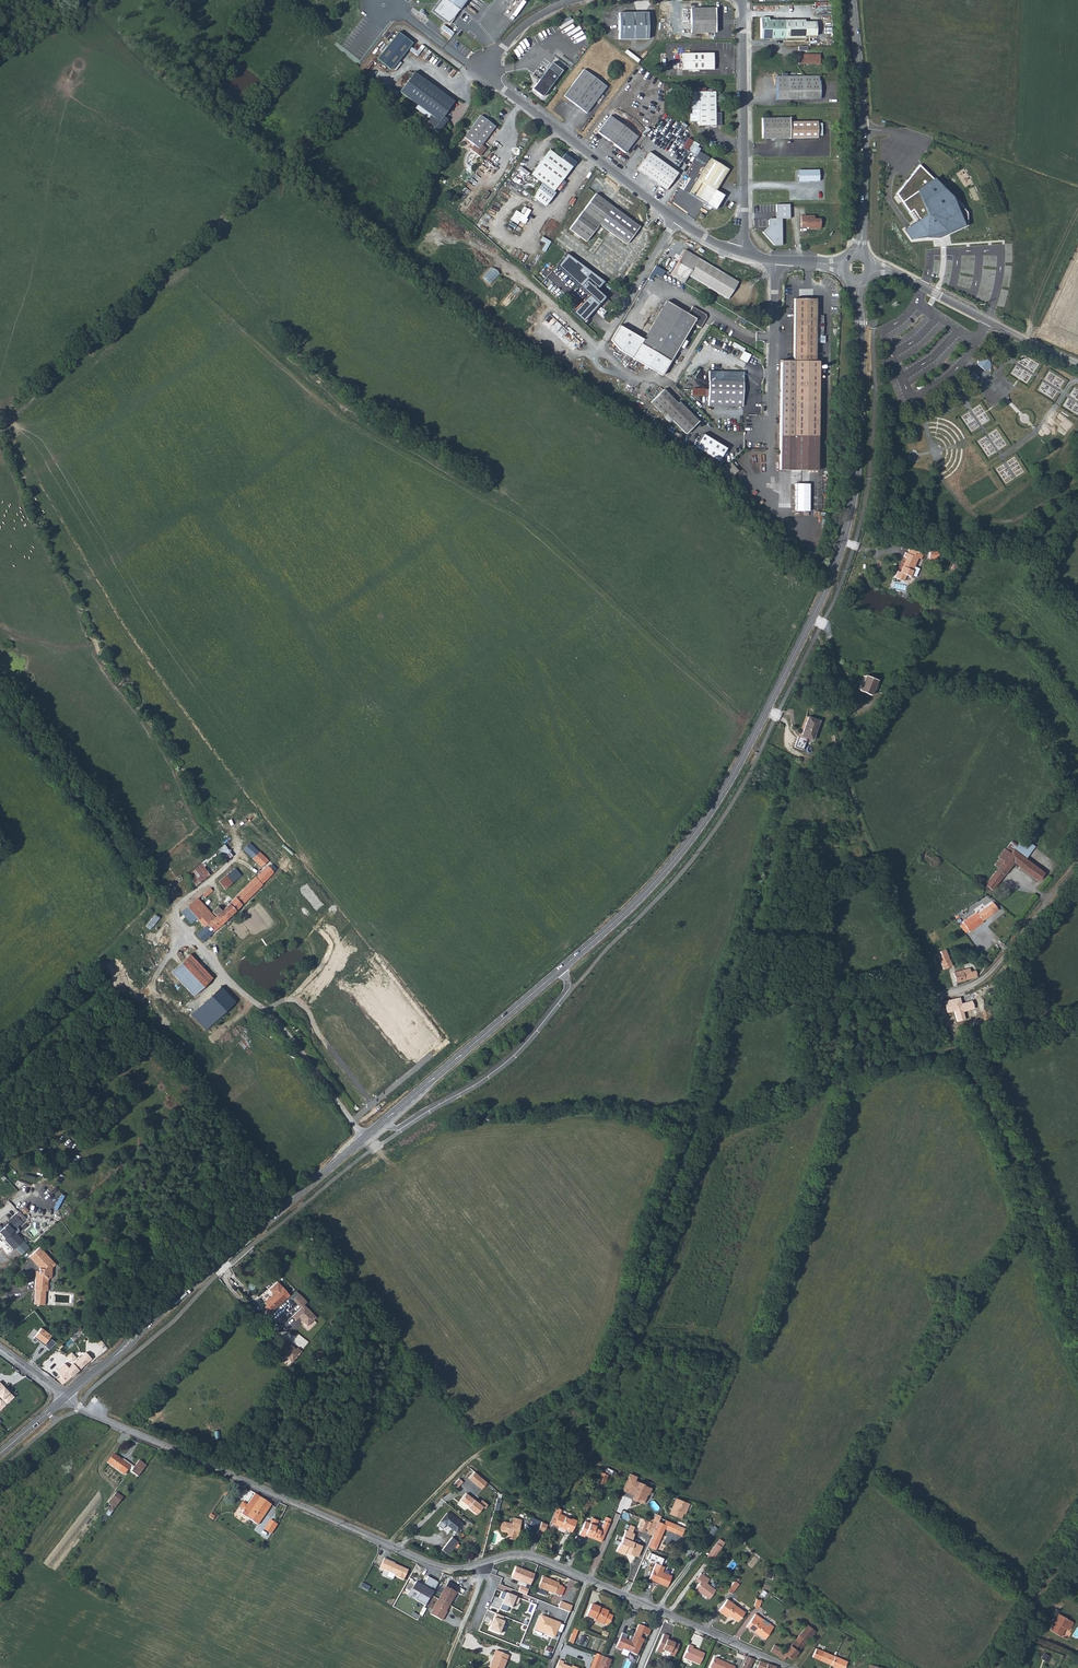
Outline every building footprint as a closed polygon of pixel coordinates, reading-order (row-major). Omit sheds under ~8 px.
[(430,11),(448,23),(465,0),(438,0),(430,11)] [(714,8),(689,8),(689,33),(714,32),(714,8)] [(618,40),(647,39),(647,13),(618,14),(618,40)] [(568,16),(556,24),(560,29),(572,22),(568,16)] [(768,16),(766,16),(760,16),(760,36),(804,36),(804,34),(816,34),(816,30),(812,29),(812,27),(813,27),(813,21),(804,21),(804,19),(768,19),(768,16)] [(396,31),(375,58),(390,69),(411,42),(396,31)] [(713,53),(682,53),(682,70),(713,69),(713,53)] [(819,54),(798,54),(798,64),(819,64),(819,54)] [(561,71),(551,64),(532,90),(542,98),(561,71)] [(606,86),(583,69),(563,96),(586,113),(606,86)] [(398,90),(429,114),(431,115),(429,118),(425,123),(436,132),(446,118),(441,115),(452,100),(413,71),(398,90)] [(777,100),(821,99),(820,81),(819,81),(819,75),(776,77),(777,100)] [(700,115),(699,91),(691,91),(691,115),(700,115)] [(716,91),(699,91),(700,115),(700,125),(716,125),(716,91)] [(638,135),(612,115),(599,130),(625,151),(638,135)] [(495,127),(480,116),(464,138),(474,145),(471,150),(480,157),(486,149),(481,145),(495,127)] [(789,117),(761,117),(761,138),(817,137),(817,135),(821,135),(821,123),(816,123),(816,121),(789,121),(789,117)] [(533,175),(544,183),(561,159),(550,151),(533,175)] [(649,151),(637,167),(664,189),(677,173),(649,151)] [(561,159),(544,183),(535,197),(548,206),(557,193),(555,191),(572,167),(561,159)] [(710,159),(690,194),(715,209),(724,194),(716,190),(728,169),(710,159)] [(819,177),(818,172),(819,169),(797,169),(797,181),(818,181),(819,177)] [(922,177),(915,171),(894,194),(912,220),(901,228),(911,239),(938,238),(966,226),(963,209),(927,174),(922,177)] [(599,224),(613,206),(596,194),(570,229),(586,241),(599,224)] [(789,204),(774,205),(775,218),(768,218),(767,220),(767,225),(760,231),(773,246),(782,246),(782,220),(789,219),(789,204)] [(640,226),(629,218),(613,206),(599,224),(604,228),(626,244),(640,226)] [(514,210),(508,219),(516,224),(522,214),(514,210)] [(814,214),(800,215),(801,227),(808,226),(808,228),(820,228),(820,218),(814,218),(814,214)] [(670,274),(684,282),(688,275),(727,299),(738,281),(685,249),(670,274)] [(575,313),(585,322),(607,298),(598,290),(605,282),(569,256),(559,267),(591,295),(575,313)] [(490,285),(499,274),(490,266),(481,278),(490,285)] [(650,273),(661,278),(664,270),(653,266),(650,273)] [(794,306),(794,314),(793,360),(782,360),(778,470),(816,471),(818,361),(815,361),(816,334),(823,334),(823,314),(816,314),(816,298),(795,298),(794,306)] [(684,339),(690,328),(693,324),(700,328),(704,320),(705,317),(704,314),(702,313),(703,312),(693,306),(688,314),(667,301),(644,339),(620,325),(612,340),(623,352),(662,375),(680,346),(684,339)] [(688,342),(684,339),(680,346),(683,349),(688,342)] [(750,355),(743,351),(743,350),(742,350),(737,358),(746,363),(750,355)] [(984,357),(977,357),(977,362),(986,369),(990,369),(990,363),(984,357)] [(970,370),(965,371),(966,379),(970,384),(978,383),(978,379),(970,370)] [(743,372),(709,371),(708,405),(742,406),(743,372)] [(663,388),(651,400),(665,415),(664,416),(668,420),(671,418),(685,433),(698,421),(679,401),(677,403),(663,388)] [(654,416),(649,422),(653,426),(658,421),(654,416)] [(705,434),(697,447),(721,462),(729,448),(705,434)] [(731,461),(720,471),(728,478),(738,469),(731,461)] [(915,556),(917,551),(909,548),(907,552),(905,551),(902,556),(906,558),(900,572),(896,571),(894,578),(902,581),(905,574),(909,576),(918,558),(915,556)] [(939,550),(930,549),(929,559),(938,560),(939,550)] [(877,679),(865,674),(859,689),(871,694),(877,679)] [(819,719),(807,714),(800,734),(812,738),(819,719)] [(1028,851),(1033,845),(1023,836),(1018,843),(1028,851)] [(1010,851),(1016,844),(1011,840),(1005,848),(1010,851)] [(197,886),(234,855),(225,844),(188,875),(197,886)] [(253,857),(260,851),(253,844),(246,851),(253,857)] [(1005,848),(1004,847),(997,856),(998,857),(994,864),(997,867),(996,869),(1003,874),(1014,862),(1038,880),(1044,873),(1023,856),(1026,852),(1016,844),(1010,851),(1005,848)] [(208,923),(214,930),(263,882),(277,868),(260,851),(253,857),(262,866),(258,869),(261,872),(256,876),(255,876),(232,898),(229,895),(223,901),(227,905),(222,910),(217,905),(212,910),(216,915),(214,917),(201,901),(206,897),(205,895),(213,890),(210,887),(181,912),(187,918),(193,913),(197,918),(204,926),(208,923)] [(996,884),(1003,874),(996,869),(988,878),(996,884)] [(226,875),(218,881),(225,889),(232,883),(226,875)] [(996,884),(988,878),(985,883),(983,882),(980,886),(987,890),(989,887),(992,889),(996,884)] [(974,912),(960,921),(961,922),(966,930),(967,931),(981,922),(980,921),(997,910),(992,902),(975,913),(974,912)] [(191,923),(197,918),(193,913),(187,918),(191,923)] [(197,933),(204,940),(214,930),(208,923),(204,926),(197,933)] [(942,968),(951,965),(945,948),(939,950),(941,955),(938,956),(942,968)] [(171,972),(193,996),(212,978),(190,955),(171,972)] [(953,972),(956,982),(976,977),(975,970),(970,971),(969,968),(953,972)] [(219,989),(191,1015),(201,1025),(228,999),(219,989)] [(962,1008),(959,997),(944,1001),(947,1012),(962,1008)] [(1,1243),(4,1240),(13,1250),(23,1241),(16,1234),(18,1232),(18,1229),(16,1227),(22,1222),(15,1214),(6,1222),(7,1224),(3,1228),(0,1225),(0,1241),(1,1243)] [(29,1248),(23,1241),(13,1250),(19,1256),(29,1248)] [(52,1267),(56,1264),(51,1259),(47,1262),(42,1256),(45,1253),(40,1247),(29,1256),(40,1268),(40,1272),(39,1277),(35,1277),(34,1290),(35,1290),(35,1294),(38,1294),(40,1293),(40,1290),(46,1291),(47,1281),(48,1279),(51,1277),(52,1267)] [(265,1307),(270,1313),(290,1295),(278,1282),(270,1290),(273,1294),(265,1302),(267,1305),(265,1307)] [(38,1294),(35,1294),(34,1304),(44,1305),(44,1302),(43,1302),(42,1300),(42,1295),(43,1293),(45,1293),(46,1291),(40,1290),(40,1293),(38,1294)] [(299,1294),(293,1299),(301,1308),(304,1305),(307,1302),(299,1294)] [(316,1317),(304,1305),(301,1308),(292,1316),(295,1320),(299,1317),(307,1326),(316,1317)] [(285,1340),(277,1350),(293,1362),(301,1351),(297,1348),(296,1349),(285,1340)] [(59,1376),(64,1382),(94,1356),(88,1350),(71,1364),(67,1360),(58,1368),(62,1373),(59,1376)] [(2,1398),(0,1400),(0,1410),(13,1397),(9,1392),(8,1392),(3,1387),(4,1387),(0,1383),(0,1396),(2,1398)] [(132,1464),(142,1472),(149,1460),(142,1456),(138,1462),(126,1455),(125,1456),(116,1451),(110,1459),(127,1471),(132,1464)] [(608,1474),(601,1471),(597,1481),(603,1483),(608,1474)] [(636,1479),(637,1475),(631,1472),(627,1481),(637,1486),(634,1493),(632,1497),(638,1499),(639,1496),(645,1499),(648,1492),(649,1492),(651,1487),(636,1479)] [(475,1473),(474,1473),(470,1478),(470,1479),(481,1487),(483,1489),(487,1484),(486,1482),(475,1473)] [(463,1482),(459,1478),(453,1484),(456,1488),(463,1482)] [(481,1487),(470,1479),(465,1485),(476,1494),(481,1487)] [(637,1486),(627,1481),(624,1488),(634,1493),(637,1486)] [(122,1500),(126,1494),(120,1489),(115,1495),(122,1500)] [(258,1522),(271,1501),(254,1491),(244,1506),(255,1513),(252,1518),(258,1522)] [(473,1508),(472,1509),(479,1515),(485,1507),(486,1507),(482,1504),(469,1493),(464,1500),(472,1506),(473,1508)] [(122,1500),(115,1495),(112,1499),(119,1504),(122,1500)] [(676,1498),(669,1514),(681,1519),(687,1503),(676,1498)] [(486,1507),(485,1507),(488,1509),(490,1505),(485,1501),(482,1504),(486,1507)] [(561,1506),(557,1505),(551,1519),(554,1521),(572,1529),(577,1518),(573,1516),(572,1517),(559,1511),(561,1506)] [(241,1511),(252,1518),(255,1513),(244,1506),(241,1511)] [(449,1524),(459,1532),(465,1525),(450,1512),(443,1521),(448,1525),(449,1524)] [(533,1527),(537,1521),(533,1518),(529,1524),(533,1527)] [(271,1519),(264,1529),(272,1534),(278,1524),(271,1519)] [(603,1535),(609,1520),(605,1519),(601,1526),(596,1524),(590,1521),(585,1519),(579,1532),(585,1535),(586,1533),(598,1538),(600,1534),(603,1535)] [(654,1528),(657,1521),(652,1519),(651,1521),(649,1521),(648,1525),(654,1528)] [(524,1523),(517,1521),(516,1523),(509,1520),(505,1522),(503,1528),(504,1531),(510,1533),(509,1536),(518,1539),(524,1523)] [(666,1524),(657,1521),(654,1528),(652,1534),(650,1537),(658,1541),(663,1529),(674,1533),(677,1525),(668,1521),(666,1524)] [(545,1531),(548,1524),(541,1522),(538,1528),(545,1531)] [(627,1553),(636,1556),(640,1545),(630,1540),(633,1532),(630,1531),(632,1526),(628,1524),(625,1529),(624,1529),(614,1550),(622,1554),(624,1549),(628,1551),(627,1553)] [(709,1533),(712,1535),(718,1529),(714,1526),(713,1527),(708,1524),(706,1527),(711,1531),(709,1533)] [(652,1534),(654,1528),(648,1525),(646,1528),(645,1532),(652,1534)] [(542,1537),(545,1531),(538,1528),(536,1535),(542,1537)] [(451,1554),(459,1544),(453,1539),(445,1549),(451,1554)] [(715,1542),(710,1548),(715,1552),(720,1546),(715,1542)] [(715,1552),(710,1548),(706,1553),(711,1557),(715,1552)] [(384,1558),(380,1568),(395,1575),(394,1576),(403,1580),(407,1570),(392,1563),(392,1562),(384,1558)] [(655,1563),(652,1568),(647,1580),(665,1587),(670,1576),(661,1572),(663,1567),(655,1563)] [(516,1566),(512,1578),(527,1584),(525,1588),(520,1586),(518,1592),(526,1595),(535,1574),(516,1566)] [(699,1580),(697,1584),(693,1588),(707,1599),(714,1590),(705,1583),(708,1579),(700,1573),(696,1578),(699,1580)] [(538,1588),(558,1595),(562,1587),(558,1585),(559,1583),(542,1576),(538,1588)] [(416,1582),(412,1589),(419,1593),(415,1600),(425,1605),(433,1591),(431,1590),(432,1588),(435,1589),(439,1582),(428,1577),(423,1586),(416,1582)] [(741,1581),(736,1577),(728,1586),(734,1590),(741,1581)] [(427,1614),(439,1621),(442,1615),(441,1614),(453,1592),(443,1586),(427,1614)] [(522,1600),(501,1593),(499,1599),(502,1600),(499,1609),(511,1613),(513,1609),(518,1611),(522,1600)] [(728,1617),(736,1623),(743,1613),(726,1600),(717,1611),(726,1619),(728,1617)] [(572,1606),(560,1601),(558,1608),(570,1613),(572,1606)] [(592,1621),(607,1627),(612,1616),(598,1610),(599,1609),(588,1604),(583,1617),(592,1620),(592,1621)] [(1049,1629),(1059,1635),(1063,1627),(1067,1629),(1072,1621),(1056,1612),(1049,1624),(1051,1625),(1049,1629)] [(494,1614),(488,1630),(498,1634),(502,1622),(505,1622),(506,1619),(494,1614)] [(744,1627),(763,1640),(772,1627),(753,1614),(744,1627)] [(560,1623),(540,1615),(534,1630),(554,1639),(560,1623)] [(807,1622),(798,1632),(805,1639),(814,1627),(807,1622)] [(621,1649),(637,1656),(644,1640),(640,1638),(642,1633),(647,1635),(650,1629),(638,1624),(630,1642),(619,1637),(614,1649),(620,1652),(621,1649)] [(568,1639),(573,1641),(578,1628),(572,1626),(568,1639)] [(798,1632),(795,1636),(802,1644),(805,1639),(798,1632)] [(668,1654),(673,1656),(678,1644),(673,1641),(672,1643),(665,1640),(667,1636),(662,1634),(656,1651),(660,1652),(661,1650),(669,1653),(668,1654)] [(802,1644),(795,1636),(791,1642),(798,1648),(802,1644)] [(773,1641),(769,1648),(778,1653),(778,1654),(783,1657),(785,1653),(786,1651),(783,1650),(784,1648),(773,1641)] [(798,1648),(791,1642),(785,1649),(784,1648),(783,1650),(786,1651),(785,1653),(792,1657),(798,1648)] [(682,1658),(699,1664),(703,1653),(692,1649),(693,1647),(687,1645),(682,1658)] [(812,1654),(832,1662),(835,1653),(816,1645),(812,1654)] [(595,1666),(598,1667),(603,1653),(603,1652),(595,1649),(590,1664),(595,1666)] [(508,1655),(495,1651),(493,1655),(495,1656),(490,1667),(504,1667),(508,1655)] [(598,1667),(601,1667),(608,1667),(613,1657),(603,1653),(598,1667)] [(743,1653),(739,1664),(745,1667),(751,1656),(743,1653)] [(846,1658),(835,1653),(832,1662),(840,1666),(839,1667),(842,1667),(846,1658)] [(1041,1658),(1047,1662),(1050,1657),(1044,1653),(1041,1658)] [(775,1665),(766,1661),(767,1661),(759,1657),(755,1666),(760,1667),(774,1667),(775,1665)] [(734,1665),(719,1659),(719,1660),(713,1658),(709,1666),(714,1667),(732,1667),(734,1665)] [(573,1665),(573,1667),(562,1663),(563,1661),(559,1660),(555,1667),(580,1667),(573,1665)]
